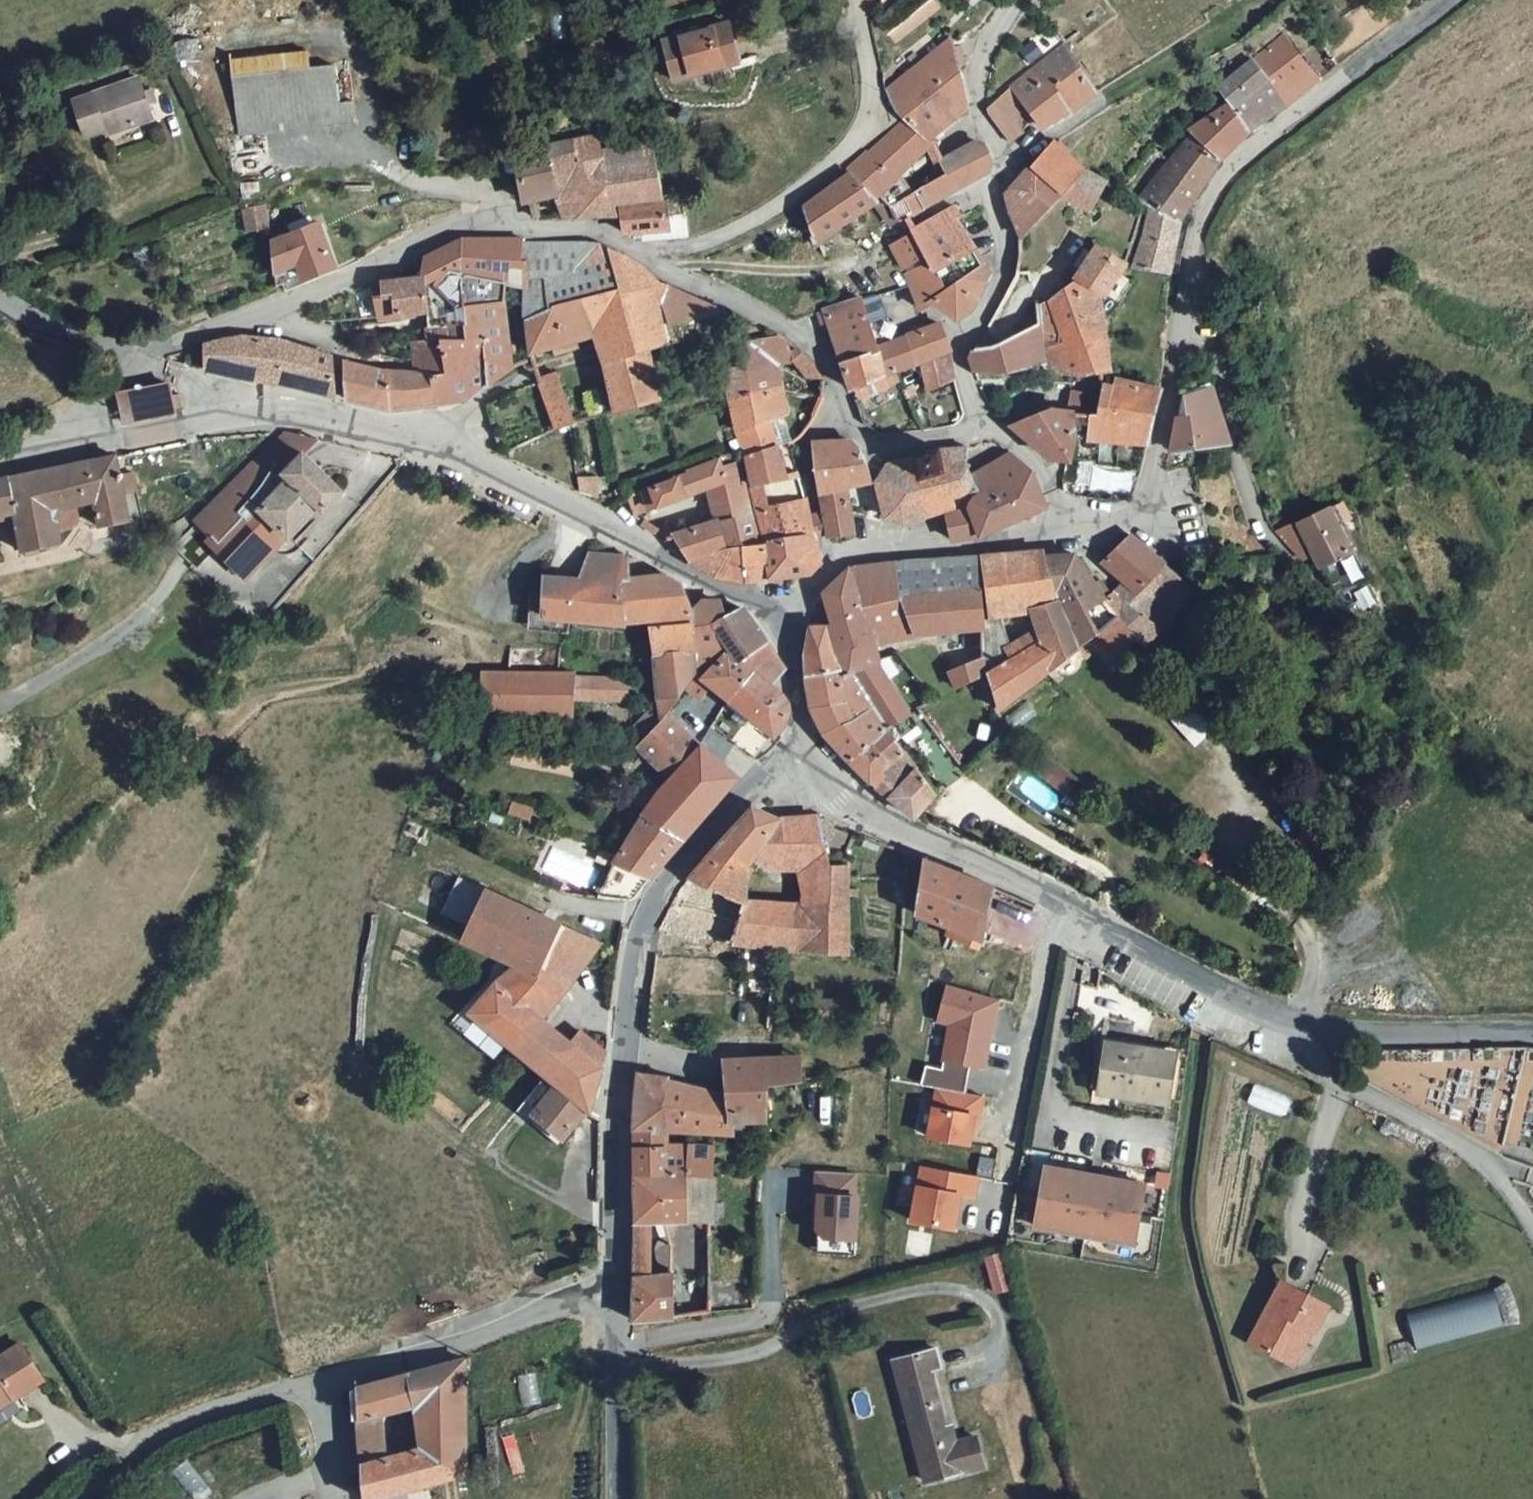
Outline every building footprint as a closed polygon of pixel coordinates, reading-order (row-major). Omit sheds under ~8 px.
[(893,6),(875,19),(894,45),(943,9),(936,0),(919,0),(899,14),(893,6)] [(732,64),(727,44),(734,42),(729,23),(663,41),(674,80),(732,64)] [(1287,35),(1253,59),(1285,102),(1319,78),(1287,35)] [(900,119),(903,123),(926,144),(966,110),(967,104),(961,64),(948,39),(886,87),(892,101),(900,119)] [(734,42),(727,44),(732,64),(740,62),(734,42)] [(1088,99),(1097,92),(1064,44),(1012,84),(1032,114),(1041,125),(1065,114),(1088,99)] [(305,51),(230,59),(238,130),(336,120),(334,104),(331,67),(306,69),(305,51)] [(1216,86),(1227,102),(1248,129),(1285,102),(1253,59),(1216,86)] [(151,118),(137,74),(66,98),(77,131),(103,125),(105,132),(151,118)] [(984,111),(1006,139),(1032,114),(1012,84),(984,111)] [(350,102),(334,104),(336,120),(352,118),(350,102)] [(1227,102),(1190,132),(1218,158),(1248,129),(1227,102)] [(926,144),(903,123),(847,166),(851,171),(873,204),(879,197),(895,215),(903,208),(887,186),(928,146),(926,144)] [(529,204),(535,203),(560,198),(564,220),(616,217),(615,203),(659,196),(653,141),(604,148),(599,132),(522,150),(529,204)] [(1178,219),(1218,158),(1190,132),(1136,198),(1149,207),(1178,219)] [(1029,167),(1062,195),(1087,168),(1056,138),(1029,167)] [(946,173),(904,195),(912,209),(986,167),(990,161),(990,154),(987,148),(983,143),(982,143),(973,144),(940,159),(946,173)] [(1021,239),(1062,195),(1029,167),(1007,190),(1005,196),(1006,205),(1021,239)] [(1088,211),(1107,181),(1087,168),(1062,195),(1088,211)] [(802,205),(818,242),(873,204),(851,171),(802,205)] [(879,197),(873,204),(887,221),(895,215),(879,197)] [(620,205),(625,235),(665,228),(660,199),(620,205)] [(247,206),(248,225),(267,224),(265,204),(247,206)] [(926,259),(943,288),(980,262),(964,233),(955,219),(948,207),(909,229),(926,259)] [(1178,219),(1149,207),(1132,267),(1168,271),(1180,221),(1178,219)] [(288,232),(291,240),(309,233),(306,224),(288,232)] [(926,259),(909,229),(885,244),(903,272),(926,259)] [(291,240),(269,249),(272,278),(297,268),(303,284),(333,273),(316,230),(309,233),(291,240)] [(501,303),(508,286),(523,286),(522,239),(460,238),(424,256),(420,274),(421,306),(424,338),(437,338),(480,339),(486,385),(511,367),(501,303)] [(599,243),(585,239),(522,239),(523,286),(522,317),(552,302),(629,282),(627,273),(631,260),(599,243)] [(1126,263),(1097,245),(1076,275),(1100,291),(1105,294),(1126,263)] [(921,310),(932,305),(943,288),(926,259),(903,272),(907,286),(921,310)] [(984,267),(980,262),(943,288),(932,305),(956,318),(968,313),(984,267)] [(404,311),(421,306),(420,274),(398,278),(404,311)] [(1065,342),(1045,347),(1048,361),(1061,371),(1079,376),(1109,371),(1100,291),(1076,275),(1072,283),(1048,302),(1053,314),(1065,342)] [(667,340),(663,322),(716,308),(646,276),(629,282),(552,302),(522,317),(528,357),(590,334),(610,409),(657,397),(645,346),(667,340)] [(387,292),(391,316),(404,311),(398,278),(380,280),(381,292),(387,292)] [(378,320),(391,316),(387,292),(381,292),(380,280),(369,282),(378,320)] [(883,294),(861,301),(867,323),(889,316),(883,294)] [(821,308),(836,357),(874,345),(867,323),(861,301),(859,296),(821,308)] [(1045,347),(1065,342),(1053,314),(1048,302),(1039,305),(1040,325),(1045,347)] [(1008,373),(1048,361),(1045,347),(1040,325),(999,345),(974,348),(969,357),(975,374),(1008,373)] [(882,371),(891,368),(918,359),(945,351),(937,326),(929,328),(874,345),(882,371)] [(769,380),(767,366),(791,362),(805,377),(820,376),(800,352),(781,333),(763,338),(750,341),(754,361),(726,366),(731,389),(769,380)] [(238,336),(203,344),(202,368),(249,379),(259,377),(322,394),(328,355),(277,339),(238,336)] [(412,369),(378,367),(370,404),(389,408),(431,403),(428,371),(444,372),(437,338),(424,338),(410,339),(412,369)] [(480,339),(437,338),(444,372),(428,371),(431,403),(461,400),(486,385),(480,339)] [(859,389),(885,380),(882,371),(874,345),(836,357),(845,384),(856,381),(859,389)] [(954,380),(945,351),(918,359),(927,388),(954,380)] [(343,398),(370,404),(378,367),(342,358),(343,398)] [(882,371),(885,380),(895,378),(891,368),(882,371)] [(565,424),(572,422),(555,370),(537,375),(554,428),(565,424)] [(813,414),(789,406),(784,385),(781,377),(769,380),(731,389),(732,396),(733,404),(739,431),(744,462),(748,482),(799,468),(793,440),(813,414)] [(1100,413),(1090,413),(1088,442),(1147,445),(1159,386),(1116,377),(1114,383),(1105,383),(1100,413)] [(168,386),(163,383),(122,392),(117,404),(122,423),(175,411),(168,386)] [(1171,448),(1230,444),(1213,388),(1210,388),(1182,394),(1171,448)] [(893,393),(897,403),(904,400),(900,391),(893,393)] [(1053,407),(1011,425),(1045,454),(1069,458),(1077,439),(1074,411),(1053,407)] [(304,449),(314,439),(286,433),(265,452),(284,470),(304,449)] [(848,438),(819,439),(814,443),(817,465),(821,488),(846,483),(865,478),(858,450),(848,438)] [(878,464),(879,471),(870,472),(870,482),(878,483),(883,509),(876,516),(886,524),(892,516),(895,524),(942,511),(940,503),(969,490),(972,468),(961,471),(958,464),(957,457),(959,449),(941,448),(878,464)] [(955,516),(941,522),(944,539),(969,537),(1045,507),(1027,466),(1007,448),(972,468),(969,490),(965,502),(954,508),(955,516)] [(292,534),(320,502),(324,506),(343,485),(304,449),(284,470),(265,452),(250,468),(243,476),(230,488),(220,499),(199,520),(227,546),(222,551),(248,576),(289,531),(292,534)] [(9,478),(15,510),(22,552),(60,545),(59,540),(56,531),(52,511),(80,505),(96,502),(101,525),(128,520),(123,492),(137,490),(134,473),(120,475),(116,456),(9,478)] [(633,513),(707,487),(721,466),(719,458),(685,470),(647,485),(645,491),(628,497),(633,513)] [(748,482),(744,462),(721,466),(707,487),(715,518),(673,530),(676,537),(687,556),(758,537),(748,482)] [(822,532),(830,531),(821,488),(817,465),(808,467),(799,468),(812,534),(822,532)] [(748,482),(758,537),(766,578),(807,571),(818,563),(812,534),(799,468),(748,482)] [(15,510),(9,478),(0,480),(0,514),(15,510)] [(856,524),(846,483),(821,488),(830,531),(856,524)] [(52,511),(56,531),(65,531),(73,527),(80,521),(82,517),(80,505),(52,511)] [(1331,506),(1295,523),(1310,554),(1318,567),(1353,550),(1331,506)] [(1276,532),(1302,559),(1310,554),(1295,523),(1276,532)] [(1099,558),(1119,580),(1130,592),(1160,562),(1126,533),(1099,558)] [(766,578),(758,537),(687,556),(690,558),(703,568),(718,575),(734,579),(750,580),(766,578)] [(988,617),(1025,607),(1053,597),(1040,554),(1039,548),(982,555),(988,617)] [(1053,597),(1076,647),(1088,638),(1114,613),(1101,595),(1071,551),(1040,554),(1053,597)] [(647,619),(662,713),(676,695),(694,674),(695,651),(691,623),(689,610),(679,581),(663,573),(625,576),(624,556),(588,552),(578,575),(542,574),(542,593),(541,614),(567,615),(620,621),(647,619)] [(862,565),(863,599),(978,588),(977,556),(862,565)] [(1122,645),(1133,654),(1192,589),(1167,567),(1160,562),(1130,592),(1119,580),(1101,595),(1114,613),(1132,635),(1122,645)] [(913,637),(980,627),(978,588),(863,599),(862,565),(844,571),(821,594),(828,623),(848,665),(878,658),(875,642),(913,637)] [(567,629),(567,615),(541,614),(542,593),(528,592),(527,628),(567,629)] [(1036,638),(1000,660),(983,672),(995,713),(1049,670),(1076,647),(1053,597),(1025,607),(1036,638)] [(781,668),(740,607),(721,615),(717,599),(700,598),(689,610),(691,623),(695,651),(694,674),(724,652),(746,673),(768,681),(781,668)] [(1088,638),(1108,659),(1122,645),(1132,635),(1114,613),(1088,638)] [(802,676),(848,665),(828,623),(806,624),(801,646),(801,665),(802,676)] [(724,652),(694,674),(703,683),(723,699),(746,673),(724,652)] [(982,654),(944,670),(957,690),(983,672),(982,654)] [(848,665),(891,726),(909,712),(878,658),(848,665)] [(844,760),(885,730),(891,726),(848,665),(802,676),(806,707),(819,732),(836,751),(844,760)] [(570,672),(483,671),(482,716),(569,717),(569,699),(570,674),(570,672)] [(746,673),(723,699),(727,702),(772,734),(779,725),(783,715),(786,705),(781,694),(768,681),(746,673)] [(622,675),(570,674),(569,699),(622,700),(622,675)] [(676,695),(690,698),(703,683),(694,674),(676,695)] [(662,713),(633,748),(665,774),(695,741),(662,713)] [(844,760),(870,784),(902,750),(885,730),(844,760)] [(698,744),(695,741),(665,774),(635,810),(678,836),(734,775),(698,744)] [(870,784),(886,798),(913,765),(902,750),(870,784)] [(908,816),(932,791),(913,765),(886,798),(908,816)] [(816,814),(781,816),(752,804),(687,876),(744,903),(735,945),(798,951),(848,955),(850,864),(831,864),(822,847),(816,814)] [(641,878),(678,836),(635,810),(614,843),(603,858),(623,869),(641,878)] [(822,847),(842,847),(847,833),(831,827),(833,821),(816,814),(822,847)] [(628,902),(641,878),(623,869),(603,858),(589,893),(628,902)] [(975,946),(978,938),(984,940),(993,888),(925,858),(915,912),(953,929),(950,936),(975,946)] [(454,874),(435,911),(463,926),(482,887),(454,874)] [(457,937),(509,964),(551,920),(482,887),(463,926),(457,937)] [(514,1053),(540,1020),(602,944),(551,920),(509,964),(465,1009),(514,1053)] [(998,1001),(957,992),(944,990),(937,1021),(951,1024),(943,1056),(972,1062),(984,1065),(998,1001)] [(566,1042),(540,1020),(514,1053),(540,1076),(566,1042)] [(540,1076),(547,1081),(585,1112),(603,1051),(577,1030),(566,1042),(540,1076)] [(1169,1099),(1175,1054),(1109,1046),(1103,1091),(1169,1099)] [(799,1079),(799,1056),(762,1057),(762,1082),(799,1079)] [(943,1056),(941,1069),(927,1066),(923,1082),(937,1085),(966,1091),(972,1062),(943,1056)] [(725,1121),(732,1121),(762,1122),(762,1082),(762,1057),(720,1058),(723,1093),(725,1121)] [(632,1105),(633,1130),(662,1130),(732,1134),(732,1121),(725,1121),(723,1093),(665,1081),(665,1077),(636,1074),(632,1105)] [(585,1112),(547,1081),(524,1108),(562,1139),(585,1112)] [(1282,1117),(1289,1098),(1253,1083),(1246,1102),(1282,1117)] [(982,1098),(937,1088),(927,1137),(969,1146),(974,1118),(978,1119),(982,1098)] [(662,1145),(662,1130),(633,1130),(633,1176),(710,1176),(710,1145),(662,1145)] [(1131,1243),(1142,1184),(1046,1165),(1035,1224),(1131,1243)] [(976,1176),(920,1166),(911,1221),(953,1228),(959,1195),(973,1197),(976,1176)] [(856,1173),(816,1173),(816,1252),(856,1252),(856,1173)] [(633,1220),(648,1220),(724,1220),(724,1202),(710,1202),(710,1176),(633,1176),(633,1220)] [(648,1269),(648,1220),(633,1220),(634,1269),(648,1269)] [(1006,1256),(992,1260),(1002,1292),(1016,1288),(1006,1256)] [(634,1319),(672,1318),(671,1275),(633,1276),(634,1319)] [(1316,1331),(1329,1306),(1282,1282),(1251,1343),(1289,1363),(1307,1327),(1313,1330),(1316,1331)] [(1513,1321),(1504,1285),(1404,1313),(1414,1348),(1513,1321)] [(1296,1366),(1313,1330),(1307,1327),(1289,1363),(1296,1366)] [(42,1378),(19,1342),(0,1354),(0,1404),(42,1378)] [(946,1372),(942,1354),(898,1363),(904,1390),(910,1389),(927,1458),(920,1460),(925,1484),(986,1471),(979,1441),(958,1445),(955,1429),(946,1431),(932,1375),(946,1372)] [(462,1480),(462,1356),(355,1385),(359,1498),(379,1498),(462,1480)]
